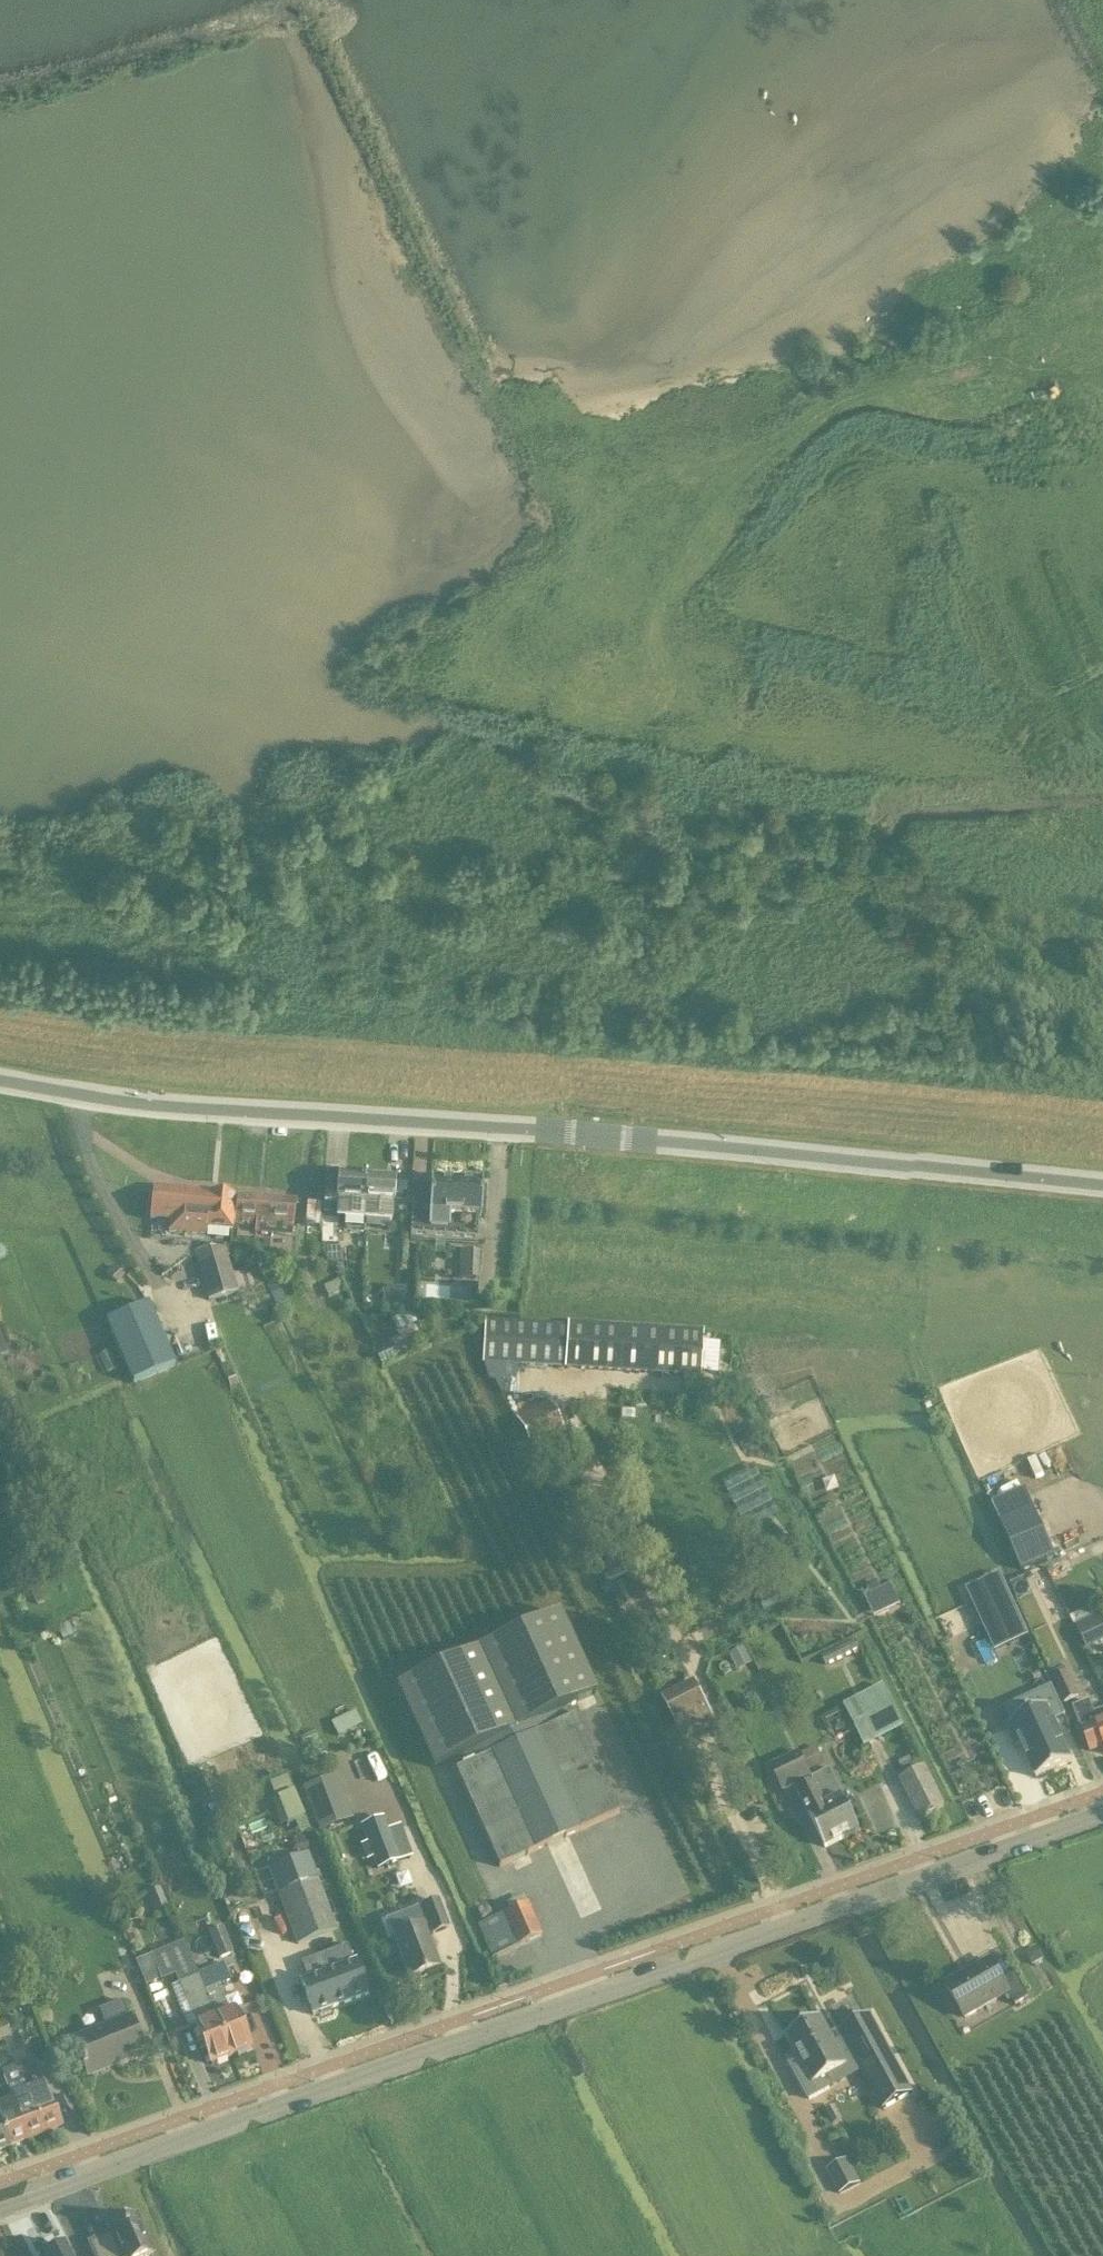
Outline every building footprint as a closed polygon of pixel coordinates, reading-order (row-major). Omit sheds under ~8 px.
[(363,1202),(364,1178),(338,1177),(338,1176),(325,1176),(324,1206),(336,1206),(335,1216),(337,1216),(337,1219),(363,1220),(364,1202),(363,1202)] [(392,1204),(393,1199),(403,1199),(403,1194),(407,1195),(408,1183),(393,1182),(394,1180),(364,1178),(363,1202),(364,1202),(363,1220),(390,1222),(391,1204),(392,1204)] [(477,1215),(479,1183),(459,1182),(444,1181),(428,1181),(411,1180),(409,1236),(477,1240),(477,1215)] [(205,1230),(209,1194),(163,1190),(156,1189),(153,1188),(152,1194),(150,1221),(151,1221),(149,1239),(190,1243),(190,1237),(204,1239),(205,1230)] [(231,1232),(232,1224),(235,1197),(235,1196),(209,1194),(205,1230),(231,1232)] [(235,1197),(232,1224),(255,1226),(255,1234),(292,1237),(295,1202),(235,1197)] [(308,1203),(306,1226),(320,1227),(322,1204),(308,1203)] [(336,1244),(337,1219),(337,1216),(335,1216),(323,1216),(322,1244),(336,1244)] [(229,1255),(226,1245),(196,1252),(209,1301),(236,1294),(231,1276),(226,1255),(229,1255)] [(478,1252),(460,1252),(460,1278),(477,1279),(478,1252)] [(105,1274),(115,1284),(123,1276),(112,1266),(105,1274)] [(258,1277),(231,1276),(236,1294),(261,1286),(258,1277)] [(329,1299),(346,1292),(340,1277),(323,1284),(329,1299)] [(284,1300),(277,1284),(267,1289),(275,1305),(284,1300)] [(149,1304),(107,1322),(134,1384),(175,1366),(149,1304)] [(484,1365),(566,1370),(699,1379),(701,1333),(568,1325),(486,1322),(484,1365)] [(1,1356),(8,1353),(0,1335),(0,1357),(1,1356)] [(377,1349),(375,1349),(373,1350),(373,1351),(376,1356),(382,1368),(386,1366),(388,1365),(394,1362),(385,1344),(378,1348),(377,1349)] [(530,1448),(563,1431),(548,1403),(516,1420),(515,1421),(523,1437),(530,1448)] [(757,1526),(781,1515),(756,1462),(732,1473),(757,1526)] [(1024,1489),(992,1503),(1001,1526),(1034,1511),(1025,1489),(1024,1489)] [(1021,1571),(1054,1557),(1034,1511),(1001,1526),(1021,1571)] [(602,1558),(618,1551),(614,1542),(598,1549),(602,1558)] [(1072,1632),(1047,1567),(1031,1573),(1056,1638),(1072,1632)] [(619,1610),(647,1597),(637,1576),(609,1589),(619,1610)] [(880,1590),(877,1584),(869,1588),(872,1594),(880,1590)] [(872,1594),(864,1598),(874,1617),(901,1604),(892,1585),(880,1590),(872,1594)] [(40,1586),(30,1589),(36,1606),(46,1602),(40,1586)] [(1029,1636),(1007,1588),(972,1603),(995,1653),(1028,1638),(1028,1637),(1029,1636)] [(397,1688),(434,1769),(451,1761),(499,1868),(618,1814),(569,1707),(595,1695),(559,1615),(397,1688)] [(1102,1644),(1102,1620),(1101,1615),(1076,1626),(1088,1651),(1102,1644)] [(69,1626),(58,1630),(62,1641),(73,1637),(69,1626)] [(859,1650),(856,1643),(823,1659),(826,1666),(859,1650)] [(733,1661),(747,1654),(744,1648),(730,1655),(733,1661)] [(1054,1681),(1067,1674),(1064,1667),(1051,1674),(1054,1681)] [(1065,1703),(1078,1697),(1067,1674),(1054,1681),(1065,1703)] [(695,1679),(663,1696),(662,1696),(685,1743),(686,1742),(718,1726),(695,1679)] [(865,1749),(905,1729),(884,1687),(844,1707),(865,1749)] [(1012,1723),(1005,1726),(1016,1749),(1022,1747),(1036,1779),(1072,1762),(1054,1722),(1065,1716),(1052,1687),(1032,1697),(1038,1711),(1012,1723)] [(1100,1712),(1096,1701),(1074,1709),(1085,1739),(1101,1733),(1102,1738),(1102,1711),(1100,1712)] [(354,1711),(341,1717),(330,1723),(337,1736),(360,1725),(354,1711)] [(808,1771),(822,1764),(814,1747),(800,1754),(808,1771)] [(796,1787),(799,1794),(798,1794),(824,1848),(859,1831),(829,1770),(812,1779),(808,1771),(800,1754),(799,1752),(770,1766),(783,1793),(796,1787)] [(910,1759),(899,1765),(905,1776),(916,1771),(910,1759)] [(920,1820),(944,1808),(924,1768),(900,1780),(920,1820)] [(287,1778),(269,1783),(282,1826),(300,1821),(287,1778)] [(335,1778),(303,1791),(320,1833),(351,1821),(335,1778)] [(382,1820),(361,1828),(366,1840),(377,1870),(411,1857),(399,1827),(387,1832),(382,1820)] [(307,1854),(269,1869),(298,1945),(336,1930),(307,1854)] [(148,1893),(157,1912),(170,1906),(161,1887),(148,1893)] [(432,1935),(448,1929),(437,1902),(422,1908),(432,1935)] [(492,1959),(541,1939),(527,1906),(478,1927),(490,1955),(492,1959)] [(409,1980),(439,1969),(423,1927),(393,1938),(409,1980)] [(209,1934),(219,1960),(233,1954),(223,1928),(209,1934)] [(230,2057),(204,1992),(198,1977),(184,1942),(150,1955),(161,1982),(176,1976),(179,1984),(196,2026),(195,2026),(211,2065),(230,2057)] [(332,2009),(368,1996),(355,1962),(353,1963),(347,1946),(328,1953),(334,1970),(301,1983),(313,2016),(315,2016),(320,2018),(330,2014),(332,2009)] [(1036,1949),(1026,1954),(1032,1966),(1043,1960),(1036,1949)] [(991,1961),(946,1986),(963,2017),(1006,1992),(1014,2006),(1029,1998),(1015,1974),(1003,1981),(991,1961)] [(204,1992),(230,2057),(250,2049),(235,2010),(229,2012),(219,1986),(231,1981),(226,1969),(202,1978),(207,1991),(204,1992)] [(10,1991),(6,1983),(0,1985),(0,1995),(10,1991)] [(106,2028),(73,2042),(86,2075),(115,2063),(117,2067),(144,2056),(122,2002),(99,2011),(106,2028)] [(820,2018),(787,2036),(797,2055),(787,2060),(809,2100),(829,2089),(824,2079),(857,2062),(883,2110),(912,2094),(870,2016),(840,2032),(844,2038),(834,2044),(820,2018)] [(4,2021),(9,2032),(19,2027),(15,2017),(4,2021)] [(9,2032),(4,2021),(0,2023),(0,2041),(11,2037),(9,2032)] [(49,2098),(34,2059),(0,2072),(6,2086),(3,2088),(24,2141),(61,2127),(50,2098),(49,2098)] [(24,2141),(3,2088),(0,2089),(0,2093),(4,2105),(0,2107),(0,2121),(8,2147),(24,2141)] [(8,2147),(0,2121),(0,2151),(8,2147)] [(840,2195),(860,2184),(847,2160),(827,2171),(840,2195)] [(89,2244),(94,2255),(150,2255),(153,2254),(136,2216),(131,2218),(129,2214),(111,2221),(113,2226),(107,2228),(110,2235),(89,2244)] [(64,2248),(48,2255),(69,2255),(64,2248)]
